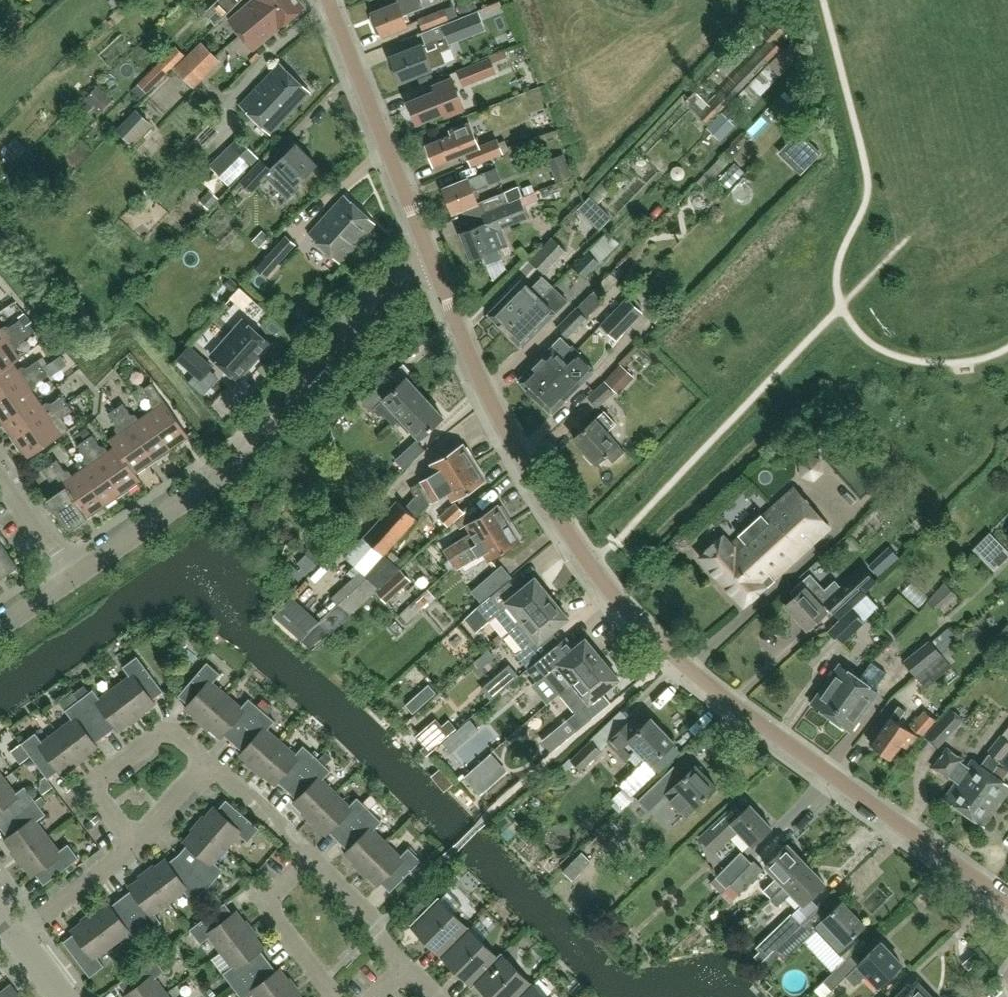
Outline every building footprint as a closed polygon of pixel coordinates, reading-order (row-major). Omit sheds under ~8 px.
[(240,0),(218,0),(203,14),(214,25),(240,0)] [(304,6),(299,0),(253,0),(228,21),(252,49),(304,6)] [(397,3),(373,12),(377,23),(375,25),(374,27),(376,33),(379,35),(381,34),(382,36),(407,26),(403,15),(424,7),(421,0),(396,0),(397,3)] [(454,5),(444,9),(448,20),(458,16),(454,5)] [(448,20),(444,9),(418,19),(422,30),(448,20)] [(467,30),(462,17),(423,32),(427,43),(391,57),(400,81),(431,69),(431,68),(446,62),(441,50),(450,46),(447,38),(467,30)] [(194,87),(221,61),(202,42),(175,68),(194,87)] [(148,94),(176,66),(186,56),(176,46),(138,83),(148,94)] [(505,50),(498,53),(500,59),(507,56),(505,50)] [(463,86),(483,79),(476,62),(457,70),(463,86)] [(270,134),(310,92),(280,63),(240,105),(270,134)] [(447,117),(466,109),(452,77),(433,84),(436,91),(408,102),(417,123),(445,111),(447,117)] [(99,84),(82,102),(90,110),(108,92),(99,84)] [(151,123),(137,109),(117,129),(131,143),(151,123)] [(736,125),(723,112),(708,127),(720,140),(736,125)] [(478,147),(468,123),(448,131),(450,135),(425,145),(433,166),(466,153),(471,165),(502,153),(498,143),(497,140),(478,147)] [(799,131),(783,148),(804,169),(821,152),(799,131)] [(504,141),(498,143),(502,153),(508,151),(504,141)] [(295,185),(317,164),(297,144),(271,169),(261,160),(241,182),(252,191),(266,176),(273,183),(284,173),(295,185)] [(227,184),(250,163),(233,145),(210,166),(227,184)] [(735,161),(718,179),(728,188),(745,170),(735,161)] [(477,203),(473,191),(488,185),(483,173),(443,189),(452,213),(477,203)] [(531,184),(522,187),(525,195),(535,191),(531,184)] [(485,212),(519,197),(523,196),(519,186),(481,202),(485,212)] [(209,189),(199,199),(209,208),(218,198),(209,189)] [(340,263),(376,223),(344,195),(309,234),(340,263)] [(528,217),(519,197),(485,212),(489,222),(460,233),(471,259),(483,254),(488,265),(502,259),(498,249),(508,244),(501,227),(528,217)] [(263,230),(252,240),(259,247),(270,236),(263,230)] [(276,265),(295,243),(286,235),(267,256),(276,265)] [(543,272),(566,249),(553,237),(531,259),(543,272)] [(585,277),(600,263),(588,251),(574,266),(585,277)] [(502,259),(488,265),(493,281),(494,280),(506,268),(502,259)] [(611,273),(592,292),(597,297),(606,289),(607,290),(618,279),(611,273)] [(231,277),(224,284),(233,292),(239,285),(231,277)] [(504,330),(550,283),(543,277),(532,289),(522,279),(487,314),(504,330)] [(522,347),(556,312),(568,300),(550,283),(504,330),(522,347)] [(224,284),(218,291),(226,299),(233,292),(224,284)] [(566,337),(586,318),(602,302),(597,297),(592,292),(556,328),(566,337)] [(627,297),(601,324),(617,340),(643,312),(627,297)] [(25,327),(20,319),(10,327),(4,326),(0,329),(0,344),(25,327)] [(269,344),(243,320),(211,355),(237,379),(269,344)] [(297,322),(291,326),(293,332),(298,334),(303,330),(301,325),(297,322)] [(15,350),(19,347),(20,342),(31,334),(25,327),(0,344),(0,371),(20,357),(15,350)] [(535,397),(574,358),(574,359),(580,352),(572,343),(562,353),(553,345),(518,379),(535,397)] [(189,346),(178,359),(200,378),(211,366),(189,346)] [(43,367),(38,360),(27,367),(22,367),(18,370),(13,363),(20,358),(20,357),(0,371),(0,397),(43,367)] [(552,413),(586,379),(573,365),(577,361),(574,359),(574,358),(535,397),(552,413)] [(620,364),(605,381),(619,394),(635,377),(620,364)] [(32,390),(36,387),(37,382),(48,375),(43,367),(0,397),(0,421),(1,423),(37,398),(32,390)] [(402,419),(425,397),(407,377),(398,385),(389,375),(362,400),(370,410),(373,408),(378,414),(384,414),(394,425),(401,418),(402,419)] [(189,437),(152,383),(144,388),(151,399),(151,405),(154,409),(146,414),(171,450),(189,437)] [(597,406),(612,391),(604,383),(589,397),(597,406)] [(13,440),(68,403),(62,395),(51,403),(46,402),(42,405),(37,398),(1,423),(13,440)] [(419,438),(443,416),(425,397),(402,419),(419,438)] [(69,429),(62,418),(72,410),(68,403),(13,440),(26,459),(69,429)] [(171,450),(146,414),(139,419),(136,415),(130,414),(123,403),(116,408),(153,462),(171,450)] [(153,462),(116,408),(108,413),(116,424),(115,429),(118,433),(111,439),(140,482),(141,481),(136,474),(153,462)] [(625,450),(607,431),(616,423),(605,410),(596,419),(595,418),(574,437),(597,463),(606,454),(613,461),(625,450)] [(140,482),(111,439),(110,439),(115,447),(109,451),(106,447),(100,446),(93,435),(85,440),(123,494),(140,482)] [(123,494),(85,440),(78,445),(85,456),(85,461),(87,465),(80,470),(105,506),(123,494)] [(404,468),(424,449),(417,442),(397,461),(404,468)] [(427,491),(474,462),(469,455),(471,453),(469,450),(467,452),(463,444),(430,464),(435,473),(421,481),(427,491)] [(105,506),(80,470),(73,475),(70,471),(65,470),(57,459),(50,465),(87,519),(105,506)] [(452,500),(485,480),(483,476),(485,475),(480,468),(478,469),(474,462),(427,491),(433,500),(447,492),(452,500)] [(87,519),(50,465),(43,469),(50,481),(57,477),(64,488),(47,500),(68,531),(87,519)] [(384,555),(433,500),(427,491),(421,481),(410,488),(415,496),(404,507),(397,500),(345,556),(360,571),(331,598),(336,602),(317,620),(291,597),(274,615),(312,648),(376,591),(401,569),(384,555)] [(744,605),(830,528),(794,487),(768,511),(732,542),(725,534),(700,556),(744,605)] [(455,501),(438,516),(448,527),(464,512),(455,501)] [(449,559),(509,523),(505,517),(508,516),(501,506),(499,507),(497,505),(466,524),(471,532),(443,550),(449,559)] [(488,560),(519,540),(518,538),(521,537),(514,526),(512,528),(509,523),(449,559),(444,562),(449,570),(454,567),(456,570),(483,552),(488,560)] [(992,532),(975,551),(994,571),(1007,557),(1007,549),(992,532)] [(0,540),(0,578),(18,566),(0,540)] [(880,562),(872,569),(878,576),(886,569),(880,562)] [(482,603),(512,577),(511,576),(508,579),(498,568),(472,591),(482,603)] [(411,580),(401,569),(376,591),(386,603),(411,580)] [(875,582),(864,570),(842,590),(835,581),(825,590),(810,574),(790,592),(794,597),(786,605),(807,629),(831,606),(842,617),(866,595),(863,592),(875,582)] [(522,621),(552,597),(535,577),(519,590),(510,580),(491,596),(482,603),(477,607),(488,621),(495,616),(509,632),(522,621)] [(937,609),(956,592),(945,582),(936,592),(927,601),(937,609)] [(909,587),(900,595),(917,612),(925,603),(909,587)] [(430,596),(398,611),(406,628),(438,613),(430,596)] [(867,596),(851,610),(863,620),(876,607),(867,596)] [(552,631),(568,617),(552,597),(522,621),(509,632),(522,649),(516,654),(528,668),(541,657),(560,641),(552,631)] [(863,620),(851,610),(846,615),(830,634),(843,645),(864,621),(863,620)] [(472,615),(462,622),(472,635),(482,628),(472,615)] [(990,642),(1000,651),(1007,642),(1007,624),(1007,623),(990,642)] [(950,627),(931,643),(941,654),(960,638),(950,627)] [(567,636),(560,641),(541,657),(528,668),(538,680),(544,675),(559,694),(572,683),(602,658),(585,638),(575,646),(567,636)] [(904,661),(916,675),(941,654),(931,643),(928,640),(904,661)] [(950,665),(941,654),(916,675),(925,686),(950,665)] [(163,691),(137,656),(123,666),(129,675),(114,687),(137,717),(156,703),(153,699),(163,691)] [(602,692),(619,678),(602,658),(572,683),(559,694),(575,713),(567,720),(576,731),(611,702),(602,692)] [(203,722),(227,694),(213,682),(221,673),(207,662),(178,695),(188,704),(185,707),(203,722)] [(831,718),(859,678),(839,664),(811,704),(831,718)] [(850,731),(878,692),(859,678),(831,718),(850,731)] [(911,683),(895,698),(904,707),(920,692),(911,683)] [(429,684),(405,705),(413,713),(436,693),(429,684)] [(84,685),(74,693),(79,699),(89,692),(84,685)] [(137,717),(114,687),(100,698),(93,689),(89,692),(79,699),(106,735),(116,727),(118,731),(137,717)] [(74,693),(73,692),(59,702),(72,719),(57,730),(80,760),(98,746),(96,742),(106,735),(79,699),(74,693)] [(233,742),(262,709),(249,698),(241,706),(227,694),(203,722),(220,738),(223,734),(233,742)] [(257,769),(281,741),(268,729),(275,721),(263,710),(269,703),(267,702),(262,709),(233,742),(242,751),(239,754),(257,769)] [(637,714),(627,704),(590,739),(592,740),(571,760),(581,770),(601,751),(600,749),(608,741),(625,759),(627,756),(637,767),(619,785),(631,798),(659,772),(650,763),(673,741),(651,717),(640,727),(632,719),(637,714)] [(916,735),(897,722),(905,711),(898,706),(890,716),(871,743),(880,750),(879,752),(886,757),(887,755),(890,758),(901,743),(907,747),(916,735)] [(926,735),(939,748),(964,721),(952,709),(926,735)] [(921,736),(934,720),(924,711),(911,726),(921,736)] [(420,749),(426,756),(438,746),(437,744),(449,734),(440,724),(429,734),(420,741),(424,746),(420,749)] [(1007,749),(1007,726),(988,752),(999,760),(1007,749)] [(80,760),(57,730),(42,741),(35,732),(21,743),(48,779),(58,771),(61,774),(80,760)] [(432,750),(442,762),(465,744),(456,732),(432,750)] [(287,789),(317,757),(303,745),(296,753),(281,741),(257,769),(275,785),(278,781),(287,789)] [(540,742),(524,756),(530,764),(546,750),(540,742)] [(1001,762),(999,760),(989,753),(981,764),(972,759),(967,766),(961,761),(963,759),(947,747),(933,767),(949,778),(950,777),(956,781),(944,798),(964,812),(1001,762)] [(326,751),(320,758),(326,764),(333,757),(326,751)] [(1003,780),(1007,773),(1007,755),(1002,763),(1001,762),(964,812),(983,826),(1007,793),(1007,784),(1003,780)] [(336,792),(323,779),(331,771),(317,757),(287,789),(296,798),(293,802),(310,819),(336,792)] [(716,785),(696,765),(675,785),(695,806),(716,785)] [(35,800),(25,786),(16,793),(5,778),(0,781),(0,826),(35,800)] [(339,841),(370,809),(363,803),(357,797),(349,805),(336,792),(310,819),(326,835),(330,832),(339,841)] [(372,794),(363,803),(370,809),(378,800),(372,794)] [(260,828),(226,799),(218,809),(214,806),(199,824),(227,848),(239,834),(248,842),(260,828)] [(48,835),(37,820),(46,814),(35,800),(0,826),(8,836),(4,839),(18,858),(48,835)] [(771,827),(750,804),(742,812),(735,805),(700,838),(713,852),(737,829),(752,845),(771,827)] [(387,842),(374,829),(382,821),(370,809),(339,841),(347,849),(344,853),(361,869),(387,842)] [(511,814),(497,827),(499,828),(509,839),(523,826),(512,815),(511,814)] [(215,863),(227,848),(199,824),(183,841),(186,845),(178,854),(209,887),(223,870),(215,863)] [(44,884),(79,858),(68,843),(59,850),(48,835),(18,858),(32,877),(36,874),(44,884)] [(390,892),(421,860),(408,848),(401,856),(387,842),(361,869),(377,886),(381,882),(390,892)] [(771,898),(784,885),(807,863),(788,844),(765,865),(776,877),(763,890),(771,898)] [(730,885),(753,862),(741,850),(715,877),(726,888),(730,885)] [(209,887),(178,854),(168,862),(166,858),(146,873),(169,903),(185,891),(191,900),(209,887)] [(573,860),(564,868),(574,878),(582,869),(573,860)] [(738,893),(763,869),(754,860),(753,862),(730,885),(738,893)] [(803,904),(825,883),(807,863),(784,885),(803,904)] [(169,903),(146,873),(128,886),(131,890),(121,898),(147,933),(162,922),(155,913),(169,903)] [(715,877),(710,882),(721,893),(726,888),(715,877)] [(440,899),(438,897),(428,906),(422,900),(406,916),(412,922),(410,925),(441,955),(468,928),(454,913),(462,904),(448,890),(440,899)] [(147,933),(121,898),(111,905),(108,901),(89,916),(112,946),(127,934),(134,943),(147,933)] [(858,939),(853,935),(864,924),(843,901),(815,927),(841,955),(858,939)] [(251,929),(236,910),(233,913),(225,902),(190,929),(200,943),(209,937),(221,951),(251,929)] [(783,940),(801,923),(792,914),(775,931),(783,940)] [(112,946),(89,916),(71,930),(74,933),(63,941),(90,976),(104,966),(97,957),(112,946)] [(813,931),(812,930),(803,921),(801,923),(783,940),(774,949),(784,960),(813,931)] [(471,985),(502,954),(501,953),(497,956),(468,928),(441,955),(471,985)] [(269,960),(261,950),(265,947),(251,929),(221,951),(232,966),(223,973),(233,987),(269,960)] [(190,934),(179,942),(190,956),(201,947),(190,934)] [(901,964),(881,943),(861,962),(853,953),(815,989),(822,996),(825,996),(846,976),(854,985),(867,973),(879,986),(890,975),(893,978),(901,970),(898,967),(901,964)] [(502,954),(471,985),(472,986),(475,983),(490,996),(518,996),(531,983),(502,954)] [(155,977),(164,971),(153,956),(118,983),(126,993),(123,996),(160,996),(167,992),(155,977)] [(280,967),(276,970),(269,960),(233,987),(241,996),(249,996),(253,994),(255,996),(280,996),(294,986),(280,967)] [(918,982),(910,990),(906,986),(895,996),(933,996),(918,982)] [(531,983),(518,996),(545,996),(531,983)] [(294,986),(280,996),(302,996),(294,986)]
